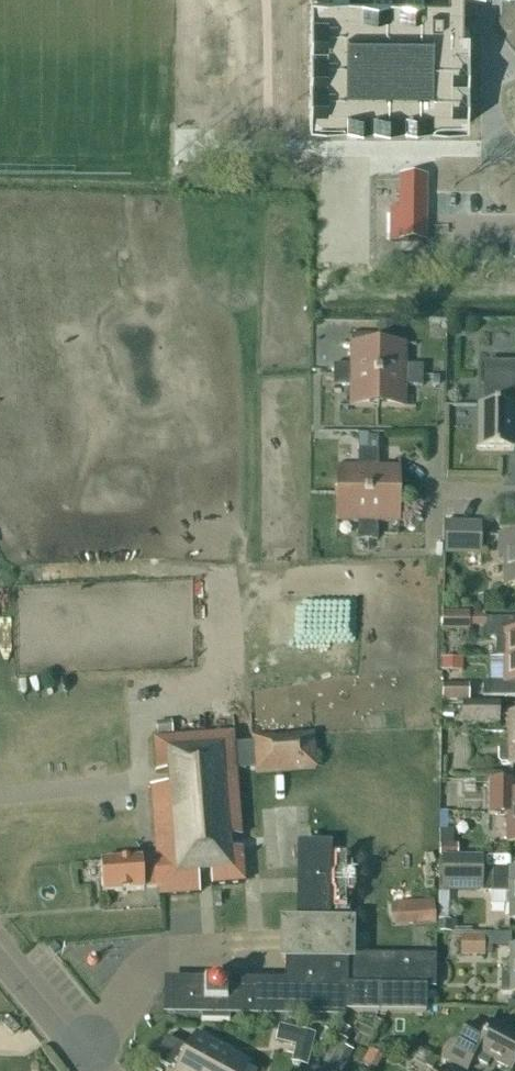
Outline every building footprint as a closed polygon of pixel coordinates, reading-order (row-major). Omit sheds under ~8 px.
[(309,72),(309,113),(309,123),(342,123),(467,124),(467,120),(468,26),(463,26),(463,0),(310,0),(309,72)] [(390,208),(390,240),(398,240),(426,241),(427,181),(427,175),(398,175),(398,208),(394,208),(390,208)] [(393,322),(380,322),(380,334),(393,334),(393,322)] [(351,343),(369,343),(371,343),(371,334),(351,334),(351,343)] [(333,365),(333,375),(377,376),(378,344),(351,344),(351,365),(333,365)] [(378,344),(377,376),(422,376),(422,366),(405,366),(405,345),(378,344)] [(490,370),(490,406),(477,406),(477,450),(513,451),(514,428),(514,370),(490,370)] [(377,376),(333,375),(333,385),(350,386),(350,407),(377,407),(377,376)] [(377,376),(377,407),(404,407),(404,386),(422,386),(422,376),(377,376)] [(359,450),(368,450),(368,436),(368,434),(359,434),(359,450)] [(368,436),(368,450),(378,450),(378,436),(368,436)] [(367,495),(368,450),(358,450),(358,468),(336,468),(336,495),(367,495)] [(378,450),(368,450),(367,495),(399,495),(399,468),(378,468),(378,450)] [(367,495),(336,495),(336,522),(357,522),(357,540),(367,540),(367,495)] [(367,495),(367,540),(377,540),(377,522),(399,522),(399,495),(367,495)] [(481,553),(481,523),(444,523),(444,553),(481,553)] [(499,536),(499,554),(504,554),(504,587),(514,586),(514,536),(499,536)] [(481,596),(479,596),(479,609),(489,609),(489,596),(481,596)] [(484,626),(484,613),(442,612),(442,631),(469,631),(469,625),(484,626)] [(485,638),(495,638),(495,656),(506,656),(506,657),(514,658),(514,619),(491,619),(485,619),(485,638)] [(483,697),(491,697),(514,697),(514,658),(506,657),(506,683),(491,683),(483,683),(483,697)] [(463,659),(441,658),(440,671),(463,672),(463,659)] [(468,703),(468,685),(442,685),(442,703),(468,703)] [(498,723),(498,706),(463,705),(462,723),(498,723)] [(509,715),(509,748),(502,748),(498,750),(498,761),(500,764),(509,764),(509,765),(514,765),(514,715),(509,715)] [(171,722),(156,724),(157,736),(172,734),(171,722)] [(141,857),(141,859),(100,862),(102,893),(144,890),(144,889),(158,888),(159,897),(199,893),(198,874),(210,873),(211,886),(245,883),(242,850),(229,850),(228,838),(241,837),(236,771),(255,769),(255,773),(315,769),(313,735),(234,741),(233,732),(153,739),(156,773),(169,772),(170,785),(151,786),(156,856),(141,857)] [(475,781),(464,781),(464,792),(475,792),(475,781)] [(513,793),(513,782),(489,782),(489,815),(507,815),(507,844),(514,844),(514,793),(513,793)] [(438,844),(451,844),(451,829),(438,829),(438,844)] [(481,870),(481,858),(457,858),(457,845),(438,845),(439,858),(444,858),(444,889),(469,889),(494,889),(494,891),(510,891),(510,919),(514,919),(514,869),(512,869),(512,870),(494,870),(481,870)] [(434,989),(435,957),(350,955),(351,925),(330,924),(330,912),(333,912),(333,914),(346,914),(346,898),(353,898),(355,893),(356,879),(353,874),(347,874),(347,858),(334,858),(333,861),(331,861),(332,850),(305,849),(303,924),(282,923),(282,958),(286,958),(285,988),(228,987),(228,977),(201,977),(201,987),(170,986),(169,1015),(200,1016),(200,1022),(228,1022),(228,1016),(344,1018),(344,1013),(425,1014),(426,989),(434,989)] [(433,901),(390,903),(391,926),(434,923),(433,901)] [(450,933),(450,921),(437,920),(437,933),(450,933)] [(483,933),(483,935),(460,935),(460,957),(484,957),(484,947),(510,946),(510,933),(483,933)] [(511,974),(500,974),(500,993),(511,993),(511,994),(514,994),(514,947),(511,947),(511,974)] [(13,1035),(20,1028),(8,1016),(0,1017),(0,1025),(2,1024),(13,1035)] [(491,1023),(485,1034),(468,1024),(456,1046),(449,1042),(440,1059),(463,1070),(467,1070),(473,1060),(486,1067),(490,1060),(510,1070),(514,1062),(514,1036),(491,1023)] [(313,1032),(306,1031),(280,1024),(276,1041),(296,1045),(292,1063),(305,1066),(313,1032)] [(338,1036),(346,1040),(351,1030),(343,1026),(338,1036)] [(158,1055),(160,1060),(177,1070),(176,1070),(247,1070),(251,1065),(196,1035),(186,1053),(169,1043),(163,1045),(158,1055)] [(319,1070),(343,1070),(345,1066),(339,1063),(346,1048),(334,1042),(319,1070)] [(421,1064),(431,1070),(437,1059),(427,1054),(421,1064)]
